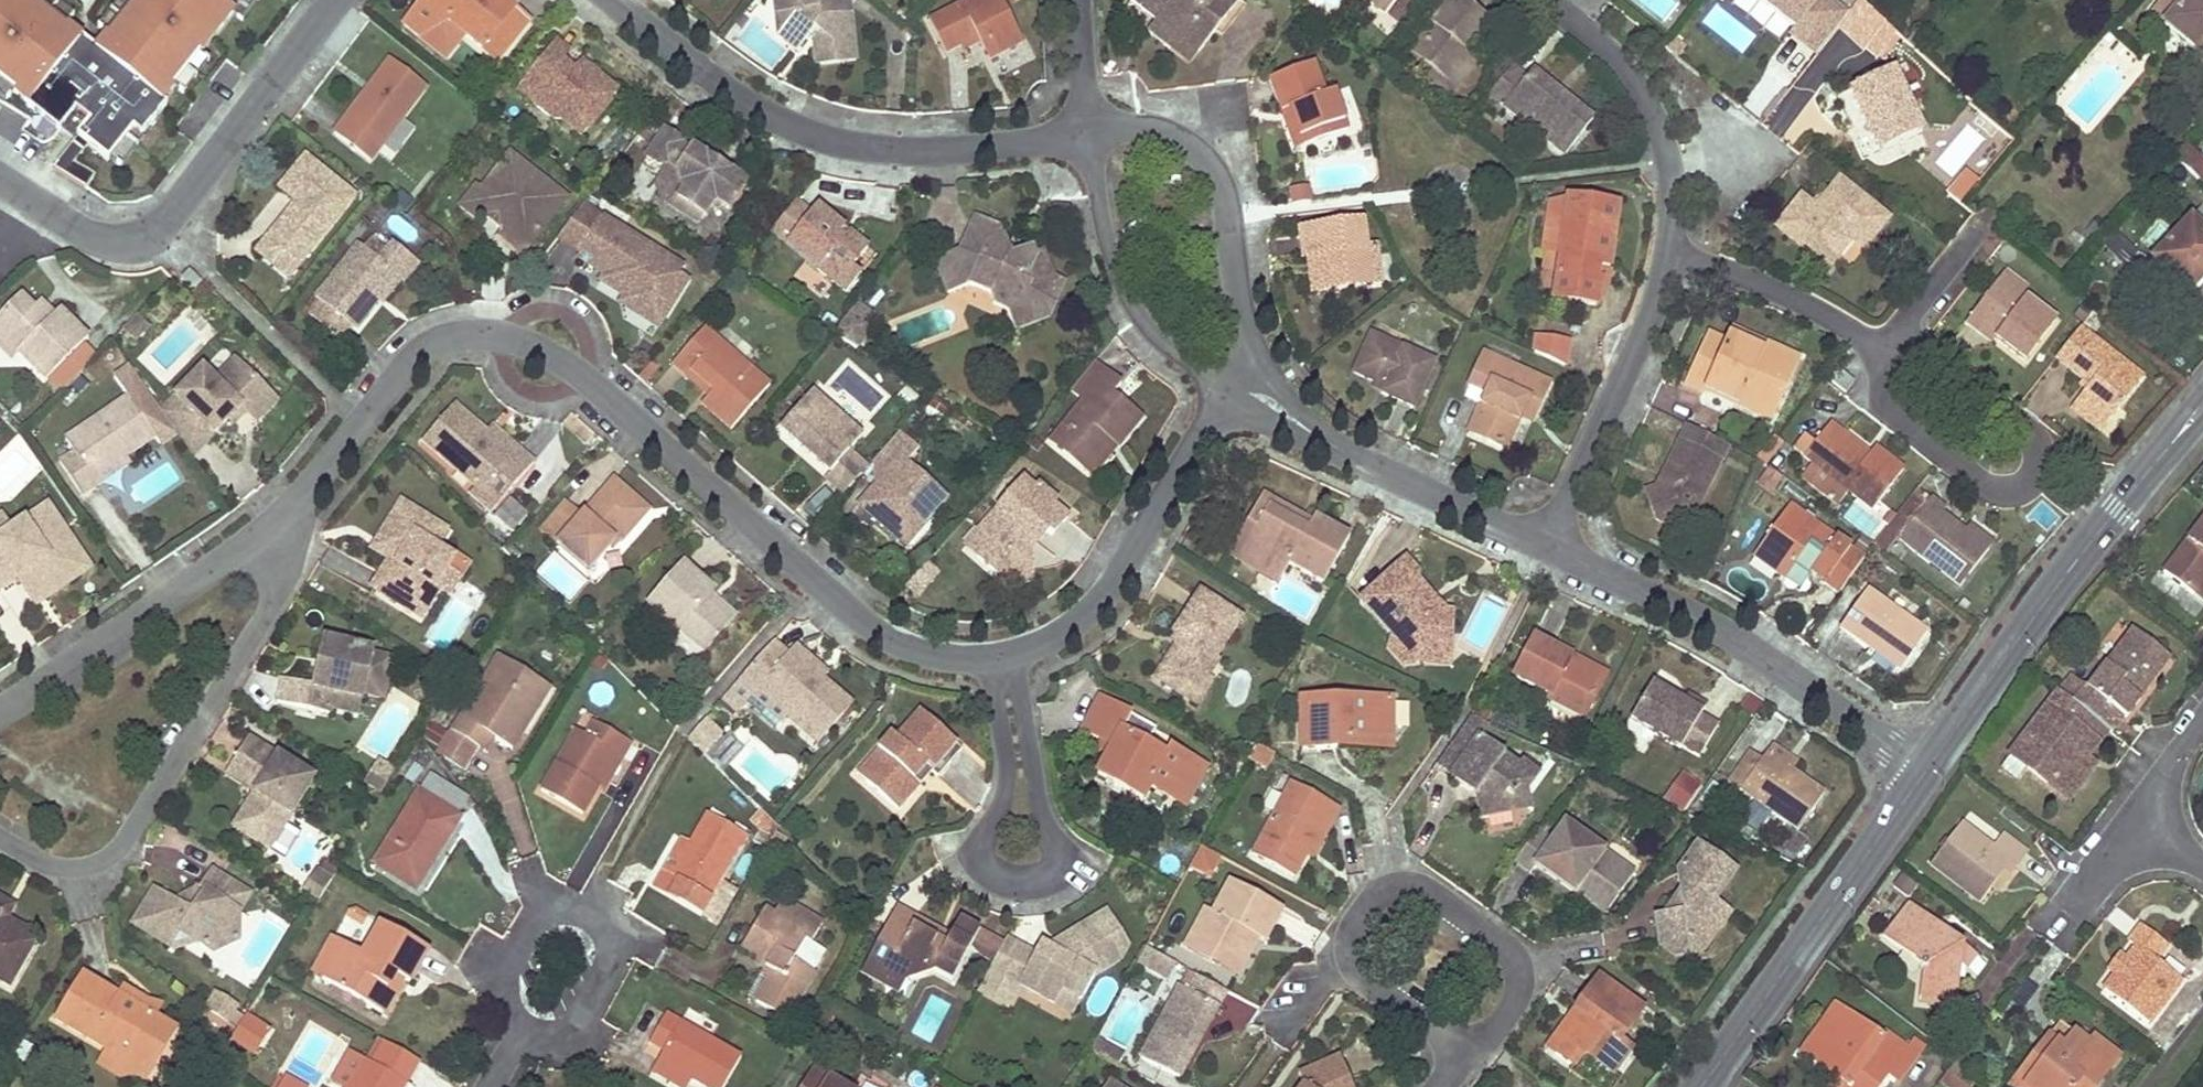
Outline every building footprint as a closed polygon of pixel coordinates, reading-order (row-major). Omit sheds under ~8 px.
[(127,7),(116,20),(106,34),(95,48),(68,24),(54,14),(41,3),(37,0),(0,0),(0,80),(15,92),(30,103),(28,105),(61,131),(62,129),(77,110),(83,116),(90,121),(78,136),(91,146),(110,161),(111,159),(135,129),(142,136),(168,104),(165,101),(176,87),(202,55),(234,13),(236,10),(232,7),(237,0),(133,0),(127,7)] [(62,4),(56,0),(43,0),(41,3),(54,14),(62,4)] [(116,20),(127,7),(118,0),(107,13),(116,20)] [(259,1),(258,0),(237,0),(232,7),(236,10),(234,13),(243,20),(259,1)] [(406,22),(422,35),(451,20),(467,32),(500,59),(532,18),(508,0),(498,0),(496,3),(492,0),(424,0),(406,22)] [(818,60),(822,63),(844,60),(854,59),(849,8),(855,0),(773,0),(775,11),(788,21),(778,35),(796,48),(803,38),(808,32),(816,39),(812,44),(813,57),(818,60)] [(985,50),(990,59),(1023,42),(1001,0),(967,0),(929,20),(945,53),(961,45),(978,36),(981,41),(985,50)] [(1152,0),(1131,0),(1130,1),(1155,20),(1163,9),(1152,0)] [(1163,9),(1155,20),(1147,29),(1153,34),(1170,48),(1182,34),(1200,49),(1239,0),(1152,0),(1163,9)] [(1385,13),(1396,0),(1369,0),(1385,13)] [(1396,7),(1409,17),(1417,6),(1410,0),(1401,0),(1396,7)] [(1473,53),(1460,42),(1477,22),(1482,15),(1464,0),(1453,0),(1411,53),(1449,83),(1473,53)] [(1817,53),(1848,14),(1830,0),(1760,0),(1786,21),(1794,27),(1790,32),(1817,53)] [(2151,13),(2202,57),(2202,0),(2162,0),(2151,13)] [(75,15),(62,4),(54,14),(68,24),(75,15)] [(1409,17),(1396,7),(1387,18),(1400,28),(1409,17)] [(788,21),(775,11),(778,35),(788,21)] [(97,27),(106,34),(116,20),(107,13),(97,27)] [(448,56),(467,32),(451,20),(422,35),(448,56)] [(816,39),(808,32),(803,38),(812,44),(816,39)] [(1200,49),(1182,34),(1170,48),(1189,62),(1200,49)] [(978,36),(961,45),(964,50),(973,45),(981,41),(978,36)] [(1675,55),(1684,44),(1675,37),(1666,48),(1675,55)] [(566,57),(572,50),(558,39),(544,56),(558,67),(565,57),(566,57)] [(1449,83),(1411,53),(1406,59),(1452,96),(1481,59),(1473,53),(1449,83)] [(185,94),(210,61),(202,55),(176,87),(185,94)] [(558,67),(544,56),(519,88),(557,117),(560,113),(585,134),(621,89),(593,67),(588,74),(578,66),(566,57),(565,57),(558,67)] [(369,88),(337,131),(373,158),(429,84),(393,57),(374,82),(379,85),(374,92),(369,88)] [(578,66),(588,74),(593,67),(583,59),(578,66)] [(1559,98),(1556,95),(1552,92),(1556,87),(1533,69),(1527,76),(1511,64),(1483,100),(1499,113),(1503,106),(1562,152),(1591,115),(1563,93),(1559,98)] [(1346,130),(1333,94),(1325,96),(1313,65),(1270,81),(1282,115),(1290,111),(1303,146),(1346,130)] [(1923,130),(1893,66),(1850,87),(1870,131),(1879,151),(1923,130)] [(15,92),(0,80),(0,94),(8,100),(15,92)] [(374,92),(379,85),(374,82),(369,88),(374,92)] [(1560,90),(1556,87),(1552,92),(1556,95),(1559,98),(1563,93),(1560,90)] [(77,110),(62,129),(76,139),(78,136),(90,121),(83,116),(77,110)] [(1303,146),(1290,111),(1282,115),(1284,122),(1294,150),(1303,146)] [(652,117),(640,132),(647,138),(660,123),(652,117)] [(142,136),(135,129),(111,159),(119,165),(142,136)] [(737,204),(740,199),(743,194),(741,193),(748,182),(722,165),(718,171),(709,165),(712,159),(693,146),(690,150),(682,145),(684,141),(665,129),(645,159),(656,167),(667,165),(673,169),(681,192),(677,199),(701,215),(711,200),(729,211),(735,202),(737,204)] [(91,146),(78,136),(76,139),(54,169),(88,190),(98,175),(78,164),(91,146)] [(2189,145),(2176,159),(2177,161),(2200,183),(2202,180),(2202,159),(2189,145)] [(505,226),(498,235),(523,254),(569,194),(512,150),(485,185),(473,201),(483,209),(492,215),(497,208),(505,214),(499,221),(505,226)] [(358,193),(308,153),(285,180),(301,193),(297,198),(298,199),(302,203),(292,215),(288,211),(266,238),(300,265),(358,193)] [(709,165),(718,171),(722,165),(712,159),(709,165)] [(681,192),(673,169),(667,165),(670,195),(666,202),(697,223),(701,215),(677,199),(681,192)] [(1960,205),(1979,181),(1966,171),(1947,194),(1960,205)] [(285,180),(281,185),(297,198),(301,193),(285,180)] [(478,215),(483,209),(473,201),(485,185),(479,180),(462,203),(478,215)] [(1888,219),(1864,200),(1840,180),(1816,209),(1801,198),(1789,214),(1798,221),(1787,234),(1822,263),(1846,234),(1853,239),(1864,249),(1888,219)] [(1290,188),(1292,203),(1311,201),(1309,186),(1290,188)] [(1607,270),(1617,205),(1568,197),(1550,202),(1547,229),(1561,230),(1558,254),(1551,301),(1594,307),(1598,280),(1593,280),(1594,268),(1607,270)] [(298,199),(288,211),(292,215),(302,203),(298,199)] [(864,249),(839,228),(815,208),(809,214),(795,201),(770,231),(845,292),(859,274),(850,266),(864,249)] [(583,205),(557,237),(580,251),(576,257),(593,267),(598,260),(608,266),(603,274),(599,281),(623,296),(624,297),(629,290),(666,313),(686,281),(675,275),(680,267),(583,205)] [(2201,207),(2153,259),(2189,292),(2191,290),(2202,277),(2202,208),(2201,207)] [(499,221),(505,214),(497,208),(492,215),(499,221)] [(1798,221),(1789,214),(1778,227),(1787,234),(1798,221)] [(1009,308),(1013,322),(1047,315),(1061,283),(1051,279),(1047,262),(1045,253),(1035,254),(1035,252),(1034,251),(1033,249),(1031,248),(1030,247),(1028,247),(1026,247),(1024,247),(1023,248),(1022,249),(1018,256),(1009,252),(1003,229),(975,216),(960,254),(934,260),(941,292),(966,285),(981,289),(991,302),(1001,306),(1009,308)] [(1324,289),(1379,283),(1375,248),(1364,249),(1362,224),(1299,230),(1302,257),(1308,257),(1320,255),(1324,289)] [(1544,252),(1558,254),(1561,230),(1547,229),(1544,252)] [(2100,242),(2112,253),(2125,265),(2137,252),(2113,229),(2100,242)] [(1846,234),(1822,263),(1829,269),(1853,239),(1846,234)] [(365,245),(380,257),(387,248),(372,237),(365,245)] [(266,238),(259,248),(292,274),(300,265),(266,238)] [(312,314),(341,336),(351,323),(357,327),(400,272),(406,277),(420,259),(395,239),(387,248),(380,257),(365,245),(361,242),(318,296),(323,300),(312,314)] [(1324,289),(1320,255),(1308,257),(1312,291),(1324,289)] [(593,267),(603,274),(608,266),(598,260),(593,267)] [(184,276),(196,287),(205,278),(194,266),(184,276)] [(1593,280),(1598,280),(1594,307),(1605,281),(1607,270),(1594,268),(1593,280)] [(2028,286),(2009,270),(2000,281),(2021,297),(2023,294),(2028,286)] [(2000,281),(1965,323),(1979,335),(1984,330),(1993,337),(2022,361),(2055,320),(2023,294),(2021,297),(2000,281)] [(619,303),(657,327),(666,313),(629,290),(624,297),(623,296),(619,303)] [(0,315),(0,336),(18,354),(23,349),(35,361),(30,366),(46,381),(48,379),(83,343),(88,339),(59,311),(54,316),(48,322),(34,309),(20,295),(0,315)] [(40,302),(34,309),(48,322),(54,316),(46,309),(40,302)] [(862,341),(872,308),(852,303),(843,336),(862,341)] [(139,312),(126,325),(137,336),(150,323),(139,312)] [(2143,375),(2080,325),(2056,356),(2082,377),(2090,382),(2084,390),(2076,400),(2106,422),(2143,375)] [(704,326),(674,363),(687,374),(691,369),(704,380),(700,385),(692,393),(730,426),(769,380),(704,326)] [(1984,330),(1979,335),(1989,342),(1993,337),(1984,330)] [(1765,342),(1762,350),(1758,357),(1724,341),(1706,332),(1682,384),(1701,393),(1702,388),(1770,420),(1798,357),(1765,342)] [(1724,341),(1758,357),(1762,350),(1727,334),(1724,341)] [(1381,394),(1412,408),(1432,363),(1371,335),(1353,372),(1384,387),(1381,394)] [(12,360),(18,354),(0,336),(0,348),(12,360)] [(1562,364),(1566,341),(1536,336),(1534,351),(1562,364)] [(48,379),(61,392),(96,356),(83,343),(48,379)] [(18,354),(30,366),(35,361),(23,349),(18,354)] [(1487,440),(1501,446),(1516,413),(1520,404),(1536,411),(1549,384),(1484,353),(1469,385),(1486,394),(1472,424),(1490,432),(1487,440)] [(248,410),(271,387),(239,356),(218,378),(205,367),(164,409),(178,430),(194,454),(225,423),(230,418),(243,405),(248,410)] [(657,369),(649,363),(637,377),(644,384),(657,369)] [(1070,391),(1083,403),(1108,373),(1093,363),(1070,391)] [(62,459),(85,493),(101,482),(96,476),(129,454),(158,434),(162,441),(178,430),(164,409),(133,364),(117,375),(131,395),(68,437),(77,450),(62,459)] [(691,369),(687,374),(700,385),(704,380),(691,369)] [(1052,441),(1067,454),(1082,467),(1106,438),(1113,444),(1117,447),(1140,419),(1112,396),(1121,385),(1108,373),(1083,403),(1052,441)] [(2090,382),(2082,377),(2076,384),(2084,390),(2090,382)] [(915,410),(928,395),(910,383),(899,395),(915,410)] [(271,387),(248,410),(258,420),(281,397),(271,387)] [(811,391),(779,427),(800,446),(805,439),(814,446),(809,453),(830,471),(825,477),(843,492),(866,466),(848,450),(862,433),(852,425),(811,391)] [(2071,406),(2100,429),(2106,422),(2076,400),(2071,406)] [(454,404),(423,439),(476,487),(470,494),(488,511),(532,463),(515,448),(509,454),(491,439),(487,444),(479,437),(484,431),(454,404)] [(1520,404),(1516,413),(1532,420),(1536,411),(1520,404)] [(230,418),(235,423),(248,410),(243,405),(230,418)] [(585,444),(593,434),(570,414),(561,423),(585,444)] [(1870,455),(1866,460),(1840,439),(1844,434),(1830,423),(1815,443),(1804,434),(1793,448),(1872,509),(1903,470),(1876,449),(1870,455)] [(1487,440),(1490,432),(1472,424),(1469,431),(1487,440)] [(1705,494),(1729,445),(1687,424),(1663,473),(1667,479),(1664,486),(1656,488),(1647,492),(1653,509),(1683,523),(1705,515),(1700,499),(1703,493),(1705,494)] [(495,430),(489,425),(484,431),(479,437),(487,444),(491,439),(509,454),(515,448),(495,430)] [(897,431),(874,457),(881,463),(888,469),(883,475),(874,485),(858,504),(896,536),(921,507),(929,513),(944,495),(905,461),(916,448),(897,431)] [(1870,455),(1844,434),(1840,439),(1866,460),(1870,455)] [(1106,438),(1082,467),(1089,473),(1113,444),(1106,438)] [(805,439),(800,446),(809,453),(814,446),(805,439)] [(96,476),(101,482),(133,461),(129,454),(96,476)] [(874,457),(874,485),(883,475),(888,469),(881,463),(874,457)] [(1667,479),(1663,473),(1656,488),(1664,486),(1667,479)] [(562,499),(538,528),(584,568),(606,544),(615,535),(620,539),(647,509),(612,478),(580,515),(562,499)] [(991,539),(977,555),(1006,582),(1017,569),(1028,568),(1026,549),(1022,545),(1030,535),(1034,539),(1045,527),(1050,531),(1064,516),(1050,504),(1055,500),(1037,484),(1033,488),(1021,478),(977,527),(991,539)] [(510,536),(530,513),(509,495),(489,519),(510,536)] [(1307,532),(1313,523),(1263,495),(1258,503),(1307,532)] [(1911,495),(1889,523),(1903,534),(1925,506),(1911,495)] [(1966,532),(1944,515),(1948,509),(1932,497),(1925,506),(1903,534),(1899,538),(1960,586),(1988,550),(1966,532)] [(382,590),(424,616),(441,589),(437,586),(455,556),(437,545),(448,528),(404,500),(380,538),(404,553),(382,590)] [(36,530),(60,514),(51,502),(16,526),(19,530),(31,522),(36,530)] [(1324,584),(1350,537),(1317,517),(1313,523),(1307,532),(1258,503),(1245,527),(1254,533),(1241,556),(1281,579),(1289,564),(1324,584)] [(1861,560),(1785,505),(1747,555),(1797,592),(1812,571),(1825,580),(1821,585),(1836,596),(1861,560)] [(921,507),(896,536),(904,542),(929,513),(921,507)] [(1683,523),(1653,509),(1657,519),(1673,527),(1683,523)] [(60,514),(36,530),(31,522),(19,530),(16,526),(6,512),(0,516),(0,579),(28,560),(44,583),(87,554),(60,514)] [(2163,571),(2192,594),(2202,580),(2202,519),(2163,571)] [(1903,534),(1889,523),(1874,543),(1887,554),(1899,538),(1903,534)] [(1972,525),(1966,532),(1988,550),(1994,543),(1972,525)] [(991,539),(977,527),(963,544),(977,555),(991,539)] [(1227,559),(1277,587),(1281,579),(1241,556),(1254,533),(1245,527),(1227,559)] [(615,535),(606,544),(612,549),(620,539),(615,535)] [(1030,535),(1022,545),(1026,549),(1034,539),(1030,535)] [(375,585),(382,590),(404,553),(380,538),(377,543),(374,547),(391,558),(375,585)] [(504,548),(516,560),(521,555),(509,543),(504,548)] [(441,589),(451,595),(472,561),(458,552),(455,556),(437,586),(441,589)] [(22,575),(40,602),(94,565),(87,554),(44,583),(28,560),(0,579),(0,589),(22,575)] [(1440,610),(1431,611),(1414,593),(1416,582),(1416,573),(1405,559),(1359,600),(1389,634),(1417,664),(1450,665),(1451,611),(1440,610)] [(926,561),(912,578),(924,589),(939,572),(926,561)] [(683,563),(648,604),(705,652),(730,621),(706,600),(712,593),(714,590),(683,563)] [(1017,569),(1006,582),(1029,580),(1028,568),(1017,569)] [(2192,594),(2201,601),(2202,598),(2202,580),(2192,594)] [(1440,610),(1416,582),(1414,593),(1431,611),(1440,610)] [(1198,591),(1174,629),(1183,635),(1177,645),(1175,648),(1156,679),(1184,697),(1198,674),(1205,678),(1218,658),(1213,655),(1238,616),(1198,591)] [(1927,636),(1865,591),(1838,629),(1900,674),(1927,636)] [(706,600),(730,621),(737,614),(712,593),(706,600)] [(2071,701),(2107,729),(2110,731),(2123,715),(2125,716),(2132,707),(2170,658),(2131,628),(2086,686),(2083,684),(2071,701)] [(1183,635),(1174,629),(1167,639),(1177,645),(1183,635)] [(1404,668),(1417,664),(1389,634),(1385,647),(1404,668)] [(285,676),(280,699),(332,711),(333,706),(337,689),(365,696),(366,691),(386,696),(395,656),(375,651),(376,647),(326,635),(318,666),(314,683),(285,676)] [(1583,718),(1602,683),(1567,663),(1571,656),(1534,636),(1514,675),(1549,695),(1547,698),(1583,718)] [(771,642),(734,685),(722,700),(737,713),(750,698),(756,691),(786,716),(818,742),(850,704),(821,680),(814,674),(819,667),(795,646),(788,655),(771,642)] [(492,737),(502,743),(512,749),(525,727),(519,722),(542,683),(498,655),(451,732),(478,748),(487,734),(492,737)] [(1571,656),(1567,663),(1602,683),(1606,675),(1571,656)] [(814,674),(821,680),(827,673),(819,667),(814,674)] [(1198,674),(1184,697),(1197,705),(1212,682),(1205,678),(1198,674)] [(2070,674),(2057,691),(2071,701),(2083,684),(2070,674)] [(549,686),(542,683),(519,722),(525,727),(549,686)] [(1649,683),(1626,722),(1679,751),(1681,748),(1697,758),(1716,726),(1699,716),(1701,713),(1682,702),(1649,683)] [(337,689),(333,706),(361,713),(365,696),(337,689)] [(756,691),(750,698),(779,723),(786,716),(756,691)] [(2107,729),(2071,701),(2057,691),(1999,767),(2016,779),(2026,766),(2046,782),(2049,779),(2053,782),(2057,778),(2063,784),(2080,763),(2073,757),(2077,752),(2088,737),(2096,743),(2101,736),(2107,729)] [(1705,705),(1687,694),(1682,702),(1701,713),(1705,705)] [(1385,743),(1385,721),(1385,699),(1301,699),(1301,750),(1336,750),(1336,744),(1385,743)] [(1336,744),(1336,750),(1391,750),(1392,699),(1385,699),(1385,721),(1385,743),(1336,744)] [(1130,717),(1098,700),(1080,730),(1113,747),(1098,775),(1140,797),(1146,785),(1183,804),(1203,768),(1166,749),(1162,756),(1120,735),(1130,717)] [(893,741),(888,736),(874,752),(886,763),(865,787),(898,816),(919,792),(911,785),(924,770),(932,778),(935,780),(960,752),(917,714),(893,741)] [(1505,798),(1522,793),(1536,776),(1517,761),(1513,765),(1478,739),(1488,724),(1470,716),(1433,767),(1469,793),(1472,790),(1476,793),(1473,796),(1479,819),(1508,812),(1505,798)] [(689,739),(704,754),(720,737),(705,721),(689,739)] [(622,757),(630,743),(594,722),(585,736),(575,729),(540,789),(581,814),(594,792),(597,787),(616,753),(622,757)] [(492,737),(487,734),(478,748),(484,751),(488,744),(492,737)] [(317,775),(251,735),(239,754),(235,762),(263,779),(257,789),(264,793),(243,827),(274,846),(317,775)] [(2085,757),(2096,743),(2088,737),(2077,752),(2073,757),(2080,763),(2063,784),(2057,778),(2053,782),(2049,779),(2046,782),(2067,798),(2094,765),(2085,757)] [(1798,763),(1771,745),(1766,751),(1793,770),(1798,763)] [(1277,757),(1257,747),(1250,760),(1270,771),(1277,757)] [(1760,760),(1754,755),(1749,762),(1745,759),(1728,782),(1797,831),(1824,792),(1793,770),(1766,751),(1760,760)] [(874,752),(852,776),(865,787),(886,763),(874,752)] [(622,757),(616,753),(597,787),(602,791),(622,757)] [(372,782),(388,792),(403,766),(395,761),(392,766),(385,761),(372,782)] [(229,771),(257,789),(263,779),(235,762),(229,771)] [(919,792),(932,778),(924,770),(911,785),(919,792)] [(432,773),(419,794),(455,817),(468,797),(432,773)] [(1688,808),(1699,784),(1677,773),(1665,798),(1688,808)] [(1323,821),(1326,823),(1329,825),(1337,810),(1290,785),(1252,856),(1292,879),(1305,855),(1323,821)] [(236,823),(243,827),(264,793),(257,789),(236,823)] [(452,826),(457,818),(455,817),(419,794),(417,793),(377,857),(412,879),(432,847),(437,851),(452,826)] [(1505,798),(1508,812),(1525,808),(1522,793),(1505,798)] [(758,808),(748,818),(759,828),(752,841),(766,849),(778,827),(777,826),(758,808)] [(707,814),(690,844),(672,875),(678,880),(670,892),(702,912),(713,892),(745,837),(707,814)] [(1326,823),(1323,821),(1305,855),(1311,858),(1329,825),(1326,823)] [(1538,830),(1515,862),(1531,874),(1536,866),(1573,893),(1577,887),(1609,910),(1635,874),(1565,824),(1553,840),(1538,830)] [(2016,866),(2027,852),(2002,833),(1991,847),(1961,824),(1930,863),(1979,901),(1992,885),(1996,879),(2009,862),(2016,866)] [(208,864),(192,854),(199,844),(168,825),(148,858),(194,886),(208,864)] [(682,839),(663,871),(672,875),(690,844),(682,839)] [(1654,917),(1659,945),(1687,941),(1700,952),(1728,914),(1712,902),(1733,872),(1695,844),(1676,870),(1680,904),(1686,902),(1687,912),(1681,912),(1654,917)] [(1201,846),(1190,865),(1209,876),(1220,857),(1201,846)] [(417,882),(437,851),(432,847),(412,879),(417,882)] [(2016,866),(2009,862),(1996,879),(1992,885),(1999,890),(2016,866)] [(253,891),(214,867),(207,878),(202,886),(206,888),(195,907),(180,898),(159,885),(137,921),(173,944),(182,929),(210,946),(220,931),(226,935),(242,909),(253,891)] [(320,868),(308,887),(323,896),(335,877),(320,868)] [(1242,966),(1247,957),(1252,948),(1245,944),(1250,935),(1257,939),(1263,942),(1281,911),(1228,882),(1210,913),(1205,909),(1182,948),(1209,963),(1216,951),(1242,966)] [(206,888),(202,886),(180,898),(195,907),(206,888)] [(1609,910),(1577,887),(1573,893),(1605,915),(1609,910)] [(0,892),(0,898),(9,903),(1,916),(30,933),(34,927),(13,915),(20,903),(0,892)] [(713,892),(702,912),(723,924),(734,905),(713,892)] [(14,986),(40,939),(30,933),(1,916),(9,903),(0,898),(0,978),(14,986)] [(768,978),(761,989),(755,1000),(785,1018),(813,971),(792,959),(805,938),(810,941),(821,922),(781,899),(773,915),(763,909),(742,946),(757,955),(754,959),(763,965),(773,971),(768,978)] [(1955,1004),(1961,963),(1965,967),(1976,953),(1909,903),(1884,935),(1922,964),(1918,999),(1955,1004)] [(242,937),(242,909),(226,935),(220,931),(210,946),(216,950),(242,937)] [(893,911),(860,974),(880,985),(885,975),(902,985),(913,979),(920,966),(950,982),(967,950),(977,932),(956,921),(947,939),(942,947),(910,930),(914,923),(893,911)] [(992,964),(984,979),(1013,995),(1018,985),(1054,1005),(1061,992),(1078,1002),(1090,980),(1117,964),(1127,947),(1112,911),(1065,944),(1057,955),(1048,951),(1039,946),(1033,958),(1003,943),(1002,946),(992,964)] [(395,991),(391,989),(387,987),(396,974),(403,978),(408,982),(426,951),(380,923),(361,954),(343,943),(322,979),(381,1013),(395,991)] [(914,923),(910,930),(942,947),(947,939),(914,923)] [(2141,925),(2130,940),(2136,945),(2126,959),(2120,966),(2114,974),(2104,987),(2150,1023),(2183,980),(2156,960),(2167,945),(2141,925)] [(977,932),(967,950),(992,964),(1002,946),(977,932)] [(1245,944),(1252,948),(1257,939),(1250,935),(1245,944)] [(322,979),(343,943),(335,938),(314,974),(322,979)] [(1065,944),(1061,940),(1048,951),(1057,955),(1065,944)] [(1700,952),(1687,941),(1659,945),(1675,957),(1700,952)] [(2120,966),(2126,959),(2119,954),(2108,968),(2114,974),(2120,966)] [(773,971),(763,965),(759,973),(768,978),(773,971)] [(159,1015),(148,1009),(152,1002),(141,996),(126,986),(121,993),(86,972),(59,1017),(108,1047),(126,1058),(134,1056),(156,1068),(180,1028),(159,1015)] [(398,985),(403,978),(396,974),(387,987),(391,989),(395,991),(398,985)] [(885,975),(880,985),(898,994),(902,985),(885,975)] [(1203,1032),(1214,1011),(1225,991),(1195,975),(1184,996),(1175,990),(1138,1057),(1178,1079),(1198,1042),(1189,1037),(1194,1027),(1203,1032)] [(1620,1040),(1642,1010),(1600,978),(1576,1012),(1582,1017),(1555,1053),(1574,1067),(1584,1054),(1612,1075),(1632,1048),(1620,1040)] [(984,979),(975,994),(1005,1010),(1013,995),(984,979)] [(206,1005),(224,1016),(233,1001),(215,990),(206,1005)] [(1061,992),(1054,1005),(1072,1014),(1078,1002),(1061,992)] [(164,1006),(152,1002),(148,1009),(159,1015),(164,1006)] [(1885,1074),(1892,1080),(1902,1068),(1910,1067),(1917,1056),(1905,1048),(1885,1033),(1881,1036),(1836,1004),(1802,1052),(1824,1069),(1845,1084),(1842,1086),(1876,1086),(1879,1082),(1875,1079),(1880,1071),(1885,1074)] [(1582,1017),(1576,1012),(1548,1049),(1555,1053),(1582,1017)] [(688,1077),(691,1079),(706,1086),(722,1086),(739,1058),(665,1014),(649,1042),(663,1050),(658,1059),(688,1077)] [(803,1034),(809,1037),(814,1040),(826,1023),(814,1016),(803,1034)] [(268,1031),(257,1024),(246,1017),(240,1026),(232,1039),(255,1053),(268,1031)] [(2047,1054),(2039,1047),(2015,1078),(2027,1086),(2094,1086),(2118,1056),(2093,1036),(2087,1043),(2059,1021),(2048,1036),(2057,1042),(2047,1054)] [(1194,1027),(1189,1037),(1198,1042),(1203,1032),(1194,1027)] [(2048,1036),(2039,1047),(2047,1054),(2057,1042),(2048,1036)] [(1914,1037),(1905,1048),(1917,1056),(1925,1046),(1914,1037)] [(1124,1055),(1097,1041),(1092,1051),(1118,1065),(1124,1055)] [(423,1062),(389,1043),(376,1066),(404,1082),(409,1085),(423,1062)] [(134,1056),(126,1058),(108,1047),(99,1061),(121,1074),(136,1069),(150,1078),(156,1068),(134,1056)] [(364,1059),(350,1051),(332,1081),(343,1086),(348,1086),(364,1059)] [(1349,1079),(1340,1056),(1298,1073),(1303,1083),(1300,1086),(1352,1086),(1349,1079)] [(404,1082),(376,1066),(364,1059),(348,1086),(402,1086),(404,1082)] [(658,1059),(650,1074),(673,1086),(687,1086),(691,1079),(688,1077),(658,1059)] [(812,1068),(801,1086),(844,1086),(812,1068)] [(1845,1084),(1824,1069),(1833,1086),(1842,1086),(1845,1084)] [(1880,1071),(1875,1079),(1879,1082),(1885,1074),(1880,1071)] [(1947,1074),(1940,1084),(1944,1086),(1964,1086),(1947,1074)] [(283,1076),(276,1086),(302,1086),(283,1076)] [(2015,1078),(2009,1086),(2010,1086),(2027,1086),(2015,1078)]
